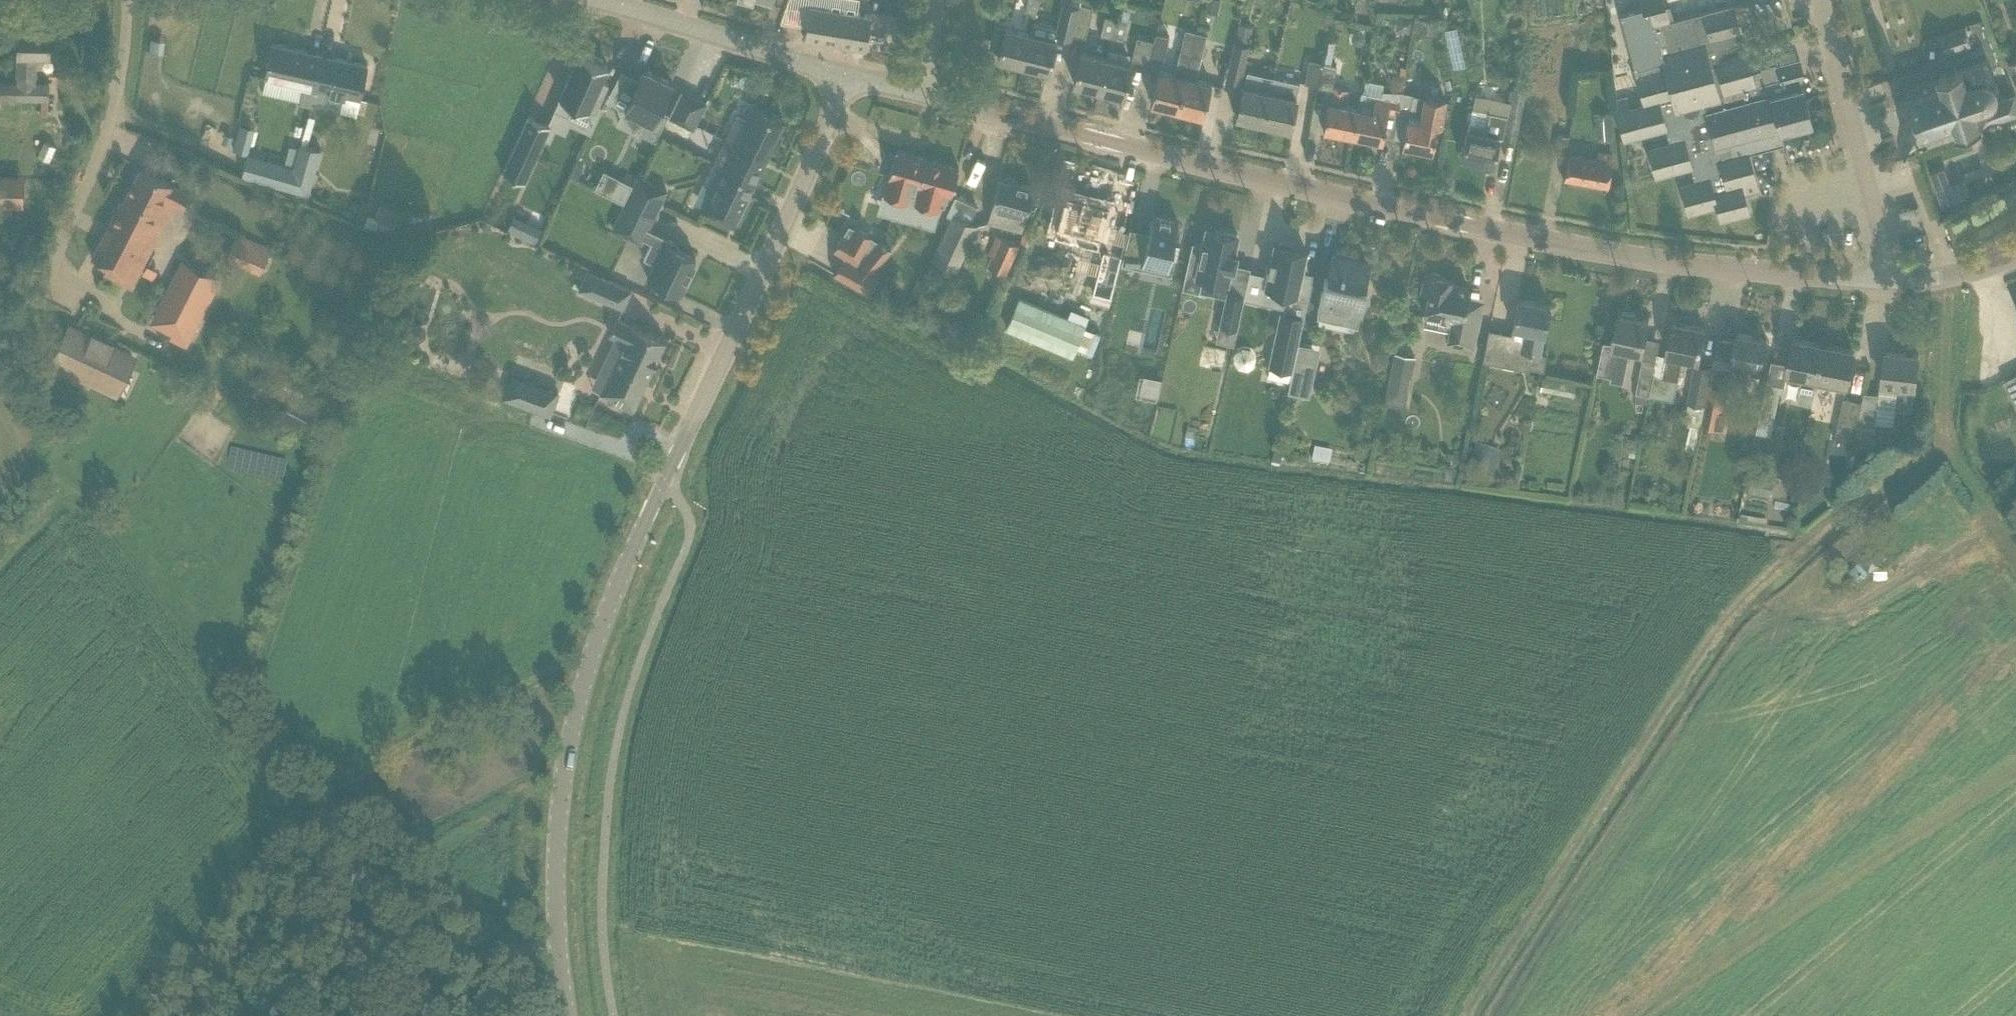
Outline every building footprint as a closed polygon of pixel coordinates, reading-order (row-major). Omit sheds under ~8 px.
[(1047,70),(1056,35),(1069,38),(1071,33),(1077,6),(1079,2),(1079,0),(1063,0),(1057,27),(1033,21),(1030,32),(1031,32),(1022,64),(1047,70)] [(1037,11),(1039,0),(1026,0),(1024,8),(1037,11)] [(1205,5),(1217,8),(1219,0),(1206,0),(1205,5)] [(1679,183),(1687,212),(1715,205),(1719,219),(1748,211),(1744,194),(1757,190),(1747,150),(1733,154),(1729,141),(1777,128),(1778,131),(1811,122),(1798,74),(1803,73),(1798,58),(1795,59),(1776,64),(1780,79),(1785,77),(1788,90),(1770,95),(1763,68),(1749,72),(1744,53),(1715,60),(1715,59),(1716,56),(1718,54),(1720,52),(1723,49),(1724,48),(1727,46),(1730,44),(1732,43),(1734,42),(1738,41),(1736,33),(1739,32),(1731,3),(1668,20),(1663,0),(1639,0),(1641,7),(1618,13),(1633,67),(1635,76),(1636,75),(1643,102),(1630,106),(1627,96),(1613,100),(1616,110),(1614,111),(1622,140),(1665,128),(1669,141),(1647,146),(1655,176),(1690,166),(1693,179),(1679,183)] [(1071,33),(1084,37),(1092,5),(1079,2),(1077,6),(1071,33)] [(809,4),(803,37),(865,48),(871,15),(809,4)] [(1100,33),(1112,36),(1116,18),(1105,15),(1100,33)] [(1116,18),(1112,36),(1123,39),(1127,20),(1116,18)] [(1942,33),(1949,51),(1971,44),(1965,25),(1942,33)] [(47,99),(48,99),(48,83),(34,82),(35,59),(48,60),(49,27),(18,26),(16,82),(0,81),(0,97),(47,99)] [(997,58),(1022,64),(1031,32),(1030,32),(1005,26),(997,58)] [(1150,102),(1178,108),(1185,76),(1191,54),(1197,31),(1187,29),(1181,52),(1176,74),(1158,70),(1150,102)] [(1185,76),(1178,108),(1202,114),(1210,83),(1195,79),(1206,33),(1197,31),(1191,54),(1185,76)] [(1131,58),(1149,62),(1156,32),(1155,32),(1153,39),(1137,35),(1131,58)] [(1156,32),(1149,62),(1161,65),(1169,35),(1156,32)] [(148,39),(147,50),(159,52),(161,40),(148,39)] [(1244,69),(1249,45),(1235,41),(1230,65),(1226,82),(1240,86),(1244,69)] [(300,102),(310,104),(311,103),(315,81),(314,80),(320,53),(272,42),(264,76),(283,81),(303,85),(300,102)] [(1793,50),(1774,55),(1776,64),(1795,59),(1793,50)] [(578,53),(579,53),(553,108),(566,114),(572,101),(595,111),(608,83),(600,79),(606,65),(606,66),(607,64),(601,62),(603,59),(586,51),(584,54),(579,51),(578,53)] [(1073,82),(1098,89),(1107,58),(1081,51),(1073,82)] [(311,103),(310,104),(341,111),(345,95),(359,99),(362,84),(366,64),(320,53),(314,80),(315,81),(311,103)] [(1107,58),(1098,89),(1123,95),(1131,64),(1107,58)] [(2015,81),(2015,58),(2007,61),(2015,81)] [(1899,113),(1904,127),(1906,126),(1910,138),(1917,136),(1919,142),(1924,140),(1924,142),(1958,130),(1958,132),(1961,131),(1962,135),(1982,128),(1981,124),(2015,112),(2015,96),(2015,92),(2014,92),(2013,90),(2009,92),(2010,94),(1996,99),(1997,91),(1997,85),(1993,80),(1988,76),(1991,76),(1985,59),(1956,69),(1955,65),(1944,69),(1945,73),(1939,76),(1939,77),(1906,89),(1909,97),(1897,101),(1901,112),(1899,113)] [(1303,82),(1317,86),(1318,86),(1322,64),(1309,60),(1303,82)] [(1322,128),(1354,134),(1359,109),(1357,109),(1345,107),(1348,88),(1331,85),(1335,67),(1322,64),(1318,86),(1317,86),(1314,98),(1327,101),(1326,108),(1322,128)] [(644,68),(625,107),(644,117),(637,131),(654,140),(668,112),(658,107),(671,81),(644,68)] [(1236,116),(1264,122),(1275,75),(1246,69),(1236,116)] [(1275,75),(1264,122),(1289,127),(1299,81),(1275,75)] [(1506,114),(1471,106),(1467,129),(1466,129),(1461,155),(1492,162),(1498,135),(1515,139),(1524,91),(1511,88),(1506,114)] [(1359,109),(1354,134),(1381,139),(1385,120),(1387,109),(1397,111),(1401,90),(1399,90),(1382,89),(1381,94),(1361,90),(1357,109),(1359,109)] [(1440,126),(1446,100),(1424,95),(1423,100),(1407,97),(1408,92),(1401,90),(1397,111),(1396,115),(1406,117),(1405,124),(1401,143),(1431,149),(1435,130),(1436,125),(1440,126)] [(679,91),(666,118),(679,124),(691,97),(679,91)] [(704,103),(691,97),(679,124),(691,130),(704,103)] [(766,157),(782,124),(752,109),(744,124),(735,119),(726,137),(766,157)] [(1611,135),(1608,112),(1594,113),(1597,137),(1611,135)] [(528,114),(502,170),(524,180),(549,124),(528,114)] [(237,121),(229,147),(245,152),(253,126),(237,121)] [(1553,152),(1564,154),(1568,135),(1556,133),(1553,152)] [(766,157),(726,137),(714,162),(754,182),(766,157)] [(294,166),(288,188),(308,193),(320,150),(300,143),(293,165),(294,166)] [(895,149),(883,193),(913,202),(915,203),(919,185),(926,157),(895,149)] [(1609,165),(1612,153),(1597,151),(1595,160),(1568,155),(1564,177),(1606,184),(1609,165)] [(241,174),(288,188),(294,166),(293,165),(247,153),(241,174)] [(919,185),(915,203),(937,209),(939,205),(944,206),(945,201),(946,201),(948,194),(950,194),(958,166),(926,157),(919,185)] [(754,182),(714,162),(703,183),(713,187),(702,210),(733,225),(754,182)] [(140,167),(123,200),(121,199),(91,256),(107,265),(103,271),(121,280),(129,265),(139,270),(151,246),(141,241),(164,197),(182,206),(189,194),(171,184),(171,183),(140,167)] [(22,205),(24,173),(0,173),(0,204),(22,205)] [(625,201),(624,203),(653,217),(666,190),(637,176),(633,184),(625,201)] [(1021,228),(1032,186),(1015,181),(1014,178),(1007,176),(1004,179),(999,177),(988,220),(1021,228)] [(618,177),(610,193),(625,201),(633,184),(618,177)] [(1082,304),(1095,307),(1114,236),(1100,233),(1107,206),(1076,198),(1069,225),(1071,225),(1067,240),(1096,248),(1082,304)] [(680,294),(694,266),(691,264),(695,257),(676,248),(678,243),(647,228),(653,217),(624,203),(612,228),(641,242),(642,238),(650,242),(643,258),(654,263),(647,278),(680,294)] [(866,209),(863,219),(888,226),(891,215),(866,208),(866,209)] [(367,212),(363,223),(375,228),(379,217),(367,212)] [(952,212),(931,257),(955,269),(976,223),(952,212)] [(1174,238),(1178,222),(1152,216),(1146,241),(1127,236),(1120,263),(1141,268),(1143,263),(1161,268),(1165,251),(1175,254),(1178,239),(1174,238)] [(858,263),(878,239),(848,223),(834,249),(843,254),(858,263)] [(1191,242),(1181,288),(1198,292),(1201,276),(1226,282),(1230,266),(1232,266),(1236,251),(1233,251),(1236,235),(1205,228),(1202,244),(1191,242)] [(234,261),(258,272),(270,247),(246,236),(234,261)] [(987,264),(1006,272),(1019,244),(1000,236),(987,264)] [(878,274),(872,271),(890,249),(878,239),(858,263),(843,254),(833,272),(868,292),(878,274)] [(1266,264),(1261,285),(1285,290),(1269,364),(1291,369),(1310,281),(1304,280),(1305,272),(1300,271),(1305,249),(1290,246),(1290,243),(1279,240),(1278,243),(1274,243),(1269,264),(1266,264)] [(1360,310),(1365,286),(1362,286),(1363,281),(1363,282),(1368,263),(1332,255),(1328,274),(1327,278),(1324,277),(1319,301),(1321,302),(1319,312),(1320,312),(1320,314),(1343,319),(1346,307),(1360,310)] [(207,269),(188,307),(204,315),(191,342),(205,349),(238,285),(215,273),(207,269)] [(578,289),(622,307),(630,289),(587,271),(578,289)] [(1461,321),(1468,288),(1451,284),(1452,278),(1444,276),(1424,272),(1420,292),(1427,293),(1423,315),(1451,320),(1447,342),(1472,347),(1477,324),(1461,321)] [(1243,294),(1225,291),(1218,324),(1236,328),(1243,294)] [(1504,365),(1508,347),(1527,351),(1523,366),(1542,370),(1546,354),(1538,353),(1548,304),(1517,298),(1510,333),(1488,329),(1482,361),(1504,365)] [(1642,350),(1649,319),(1634,316),(1635,313),(1623,310),(1622,313),(1619,313),(1613,342),(1604,340),(1597,372),(1612,375),(1615,361),(1626,363),(1629,347),(1642,350)] [(613,338),(623,342),(599,392),(614,399),(613,401),(631,410),(664,340),(616,317),(608,335),(613,338)] [(1653,372),(1649,393),(1675,398),(1684,355),(1698,358),(1704,328),(1673,321),(1662,374),(1653,372)] [(97,379),(119,389),(136,351),(74,323),(59,356),(99,374),(97,379)] [(1705,405),(1700,424),(1714,427),(1722,389),(1724,389),(1727,376),(1748,380),(1749,371),(1759,373),(1767,339),(1736,332),(1734,342),(1718,339),(1714,359),(1712,368),(1705,405)] [(1786,377),(1816,383),(1824,344),(1794,338),(1786,377)] [(1824,344),(1816,383),(1846,389),(1854,350),(1824,344)] [(1233,359),(1237,366),(1246,368),(1254,363),(1255,354),(1251,347),(1242,345),(1234,350),(1233,359)] [(1305,384),(1312,349),(1297,345),(1289,380),(1305,384)] [(1880,404),(1894,406),(1912,408),(1918,354),(1886,350),(1882,381),(1880,404)] [(1384,399),(1406,403),(1415,356),(1393,351),(1384,399)] [(1635,392),(1649,395),(1649,393),(1653,372),(1656,359),(1642,356),(1635,392)] [(1705,405),(1712,368),(1696,364),(1688,402),(1683,423),(1700,426),(1700,424),(1705,405)] [(1166,366),(1153,425),(1176,430),(1189,371),(1166,366)] [(502,395),(549,413),(558,391),(511,373),(502,395)] [(2015,405),(2015,374),(2003,381),(2015,405)] [(1880,404),(1882,381),(1880,380),(1879,392),(1864,390),(1863,399),(1855,444),(1872,446),(1875,417),(1892,419),(1894,406),(1880,404)] [(1756,430),(1771,433),(1781,384),(1767,381),(1761,410),(1760,410),(1756,430)] [(1835,440),(1855,444),(1863,399),(1842,397),(1835,440)] [(1194,432),(1186,430),(1185,440),(1193,441),(1194,432)] [(1625,443),(1623,453),(1637,455),(1639,445),(1625,443)] [(1315,451),(1312,464),(1329,467),(1332,454),(1315,451)] [(1274,456),(1272,466),(1280,468),(1282,458),(1274,456)] [(1453,458),(1451,467),(1459,468),(1461,459),(1453,458)]
